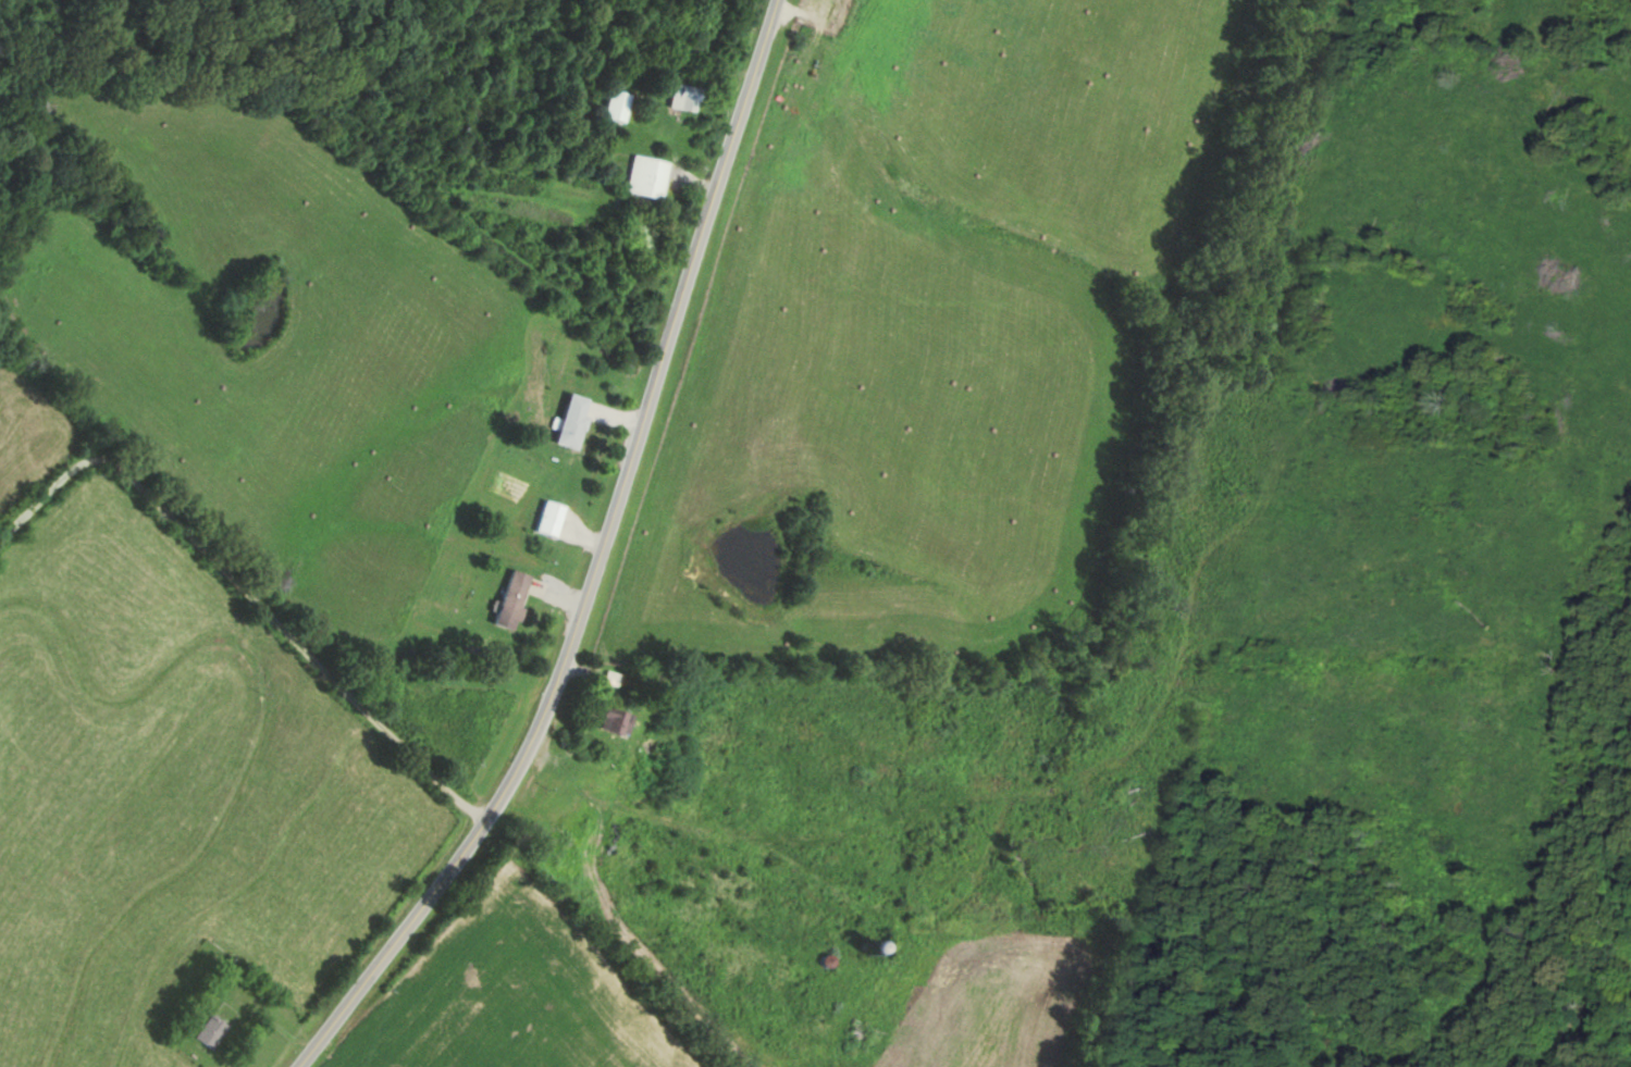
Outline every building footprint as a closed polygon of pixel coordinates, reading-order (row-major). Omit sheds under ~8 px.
[(700,112),(706,89),(677,83),(672,106),(700,112)] [(628,123),(635,94),(614,89),(607,118),(628,123)] [(668,199),(674,161),(637,155),(630,193),(668,199)] [(559,445),(581,450),(593,399),(571,394),(559,445)] [(569,506),(549,499),(538,530),(559,537),(569,506)] [(497,623),(518,630),(536,575),(516,568),(497,623)] [(605,728),(634,734),(638,711),(609,706),(605,728)] [(215,1050),(233,1027),(215,1014),(197,1037),(215,1050)]
